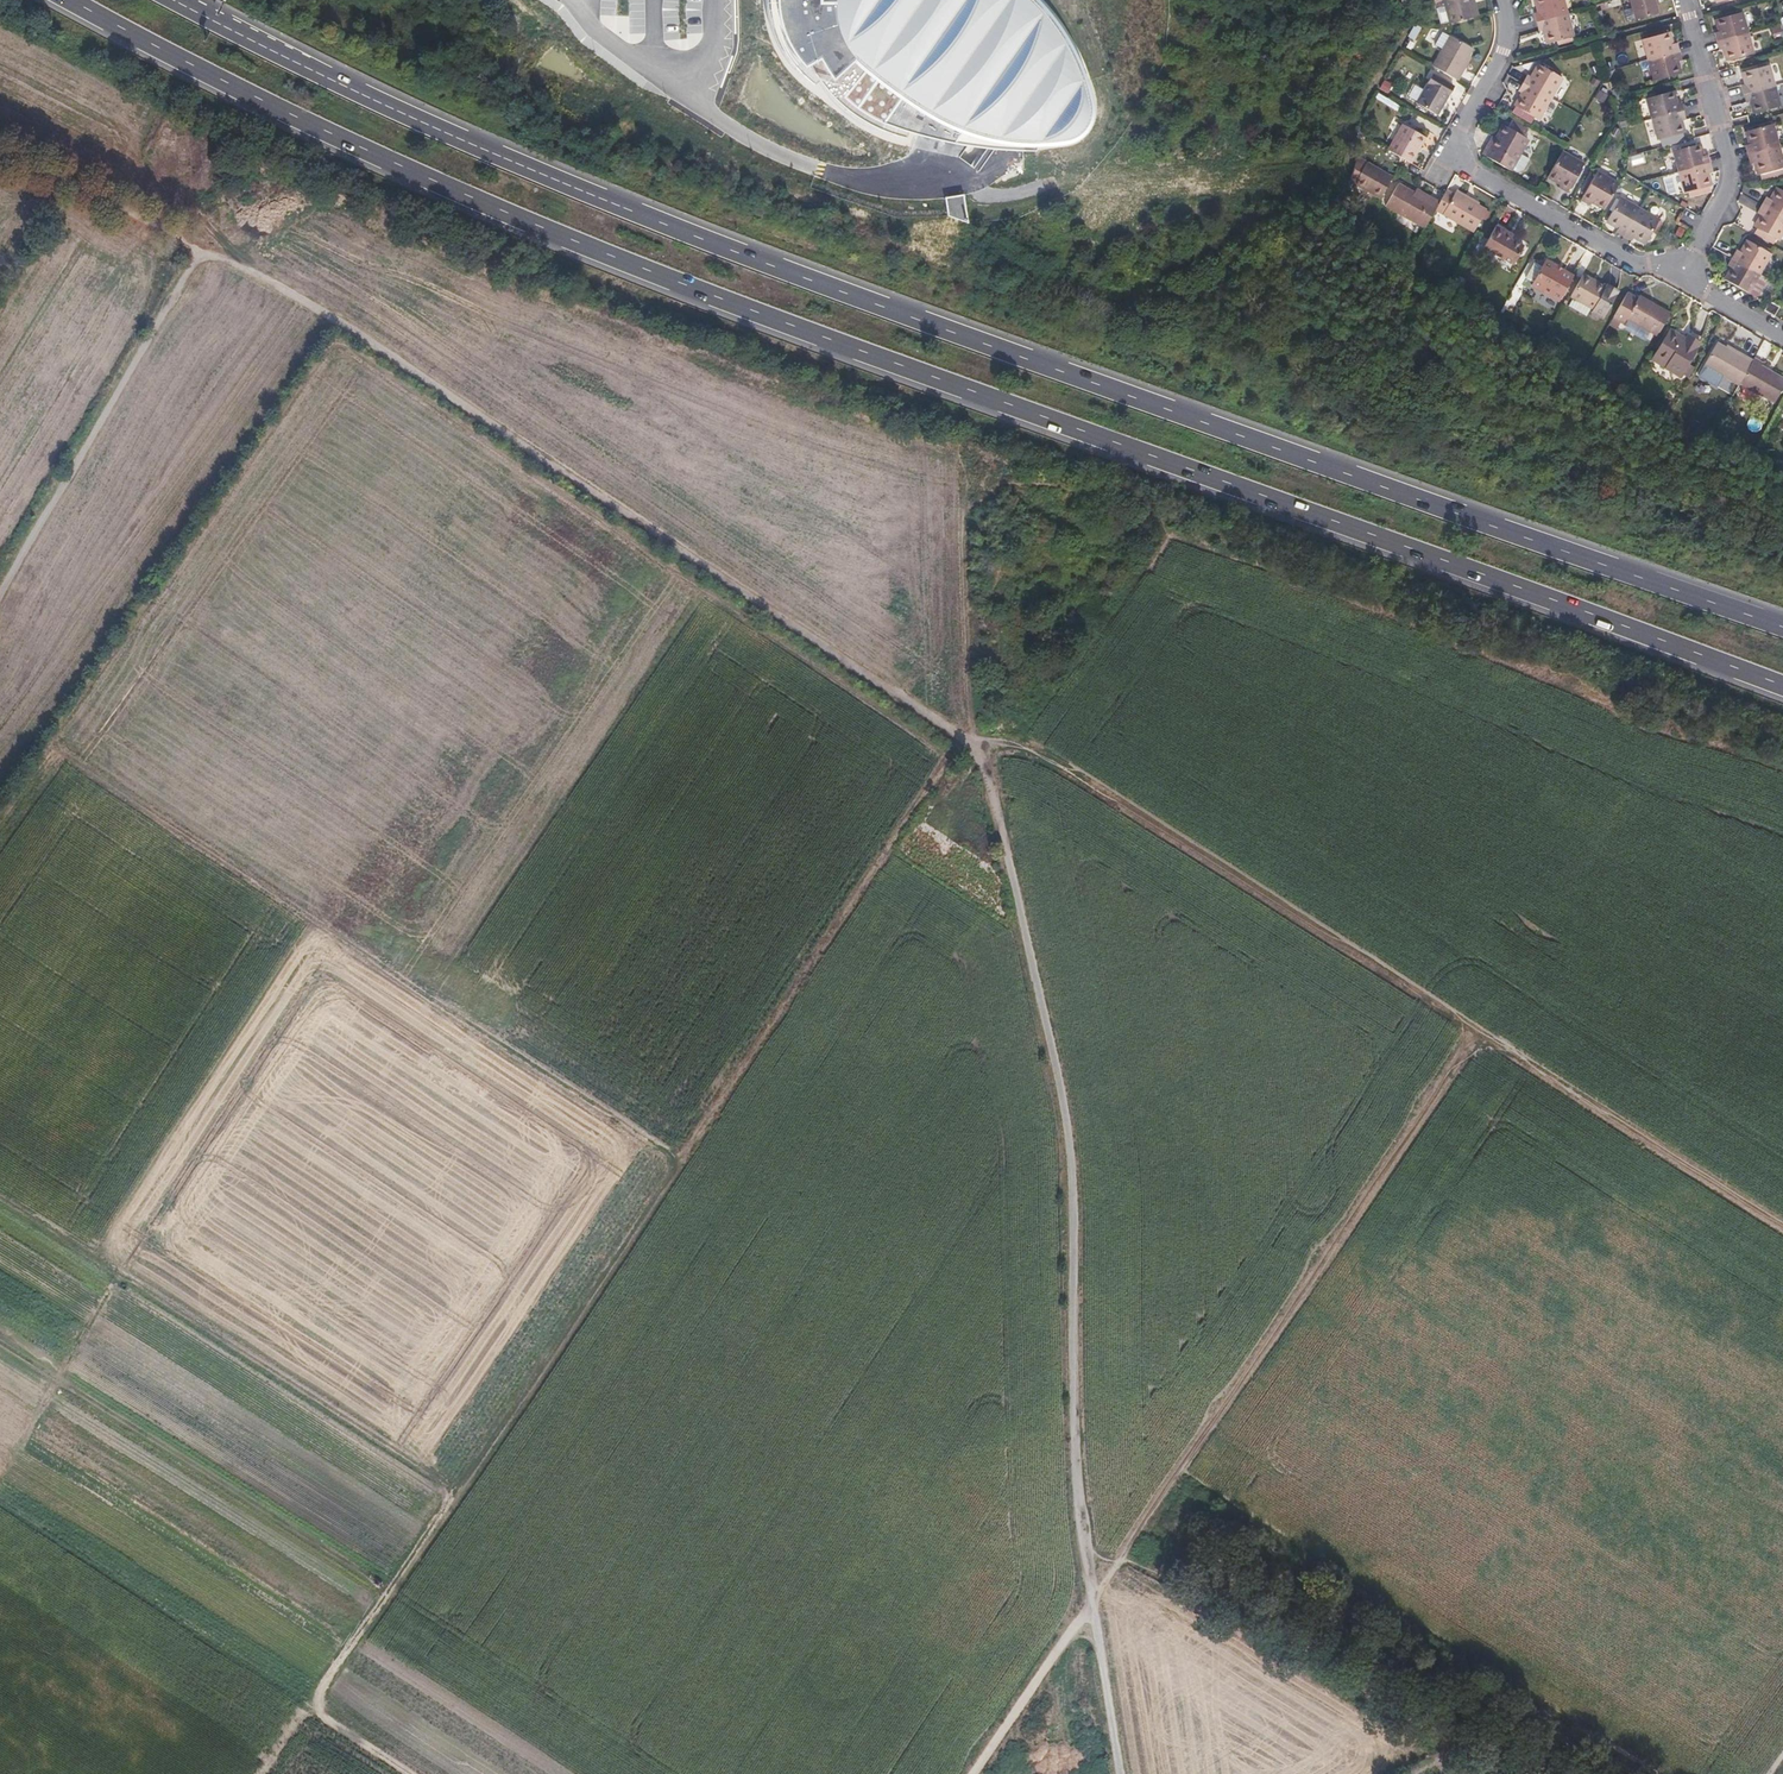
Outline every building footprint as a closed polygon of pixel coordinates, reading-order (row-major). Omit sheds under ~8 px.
[(779,7),(783,27),(793,51),(807,67),(812,64),(843,97),(859,109),(883,123),(938,139),(989,146),(1033,151),(1035,147),(1053,147),(1075,143),(1087,136),(1096,122),(1097,108),(1089,81),(1075,52),(1055,21),(1037,0),(779,0),(779,7)] [(1471,17),(1466,0),(1439,0),(1446,23),(1471,17)] [(1567,17),(1563,0),(1540,0),(1536,1),(1540,16),(1535,17),(1537,25),(1567,17)] [(1658,0),(1630,0),(1637,24),(1659,17),(1655,5),(1659,4),(1658,0)] [(1717,40),(1747,31),(1740,9),(1716,16),(1720,31),(1715,32),(1717,40)] [(1556,42),(1570,38),(1573,38),(1567,17),(1537,25),(1539,34),(1544,33),(1547,44),(1556,42)] [(1747,31),(1717,40),(1720,50),(1725,48),(1729,60),(1753,53),(1747,31)] [(1457,79),(1463,69),(1460,67),(1469,53),(1473,46),(1451,33),(1432,65),(1457,79)] [(1651,63),(1681,55),(1679,46),(1673,48),(1670,37),(1646,44),(1651,63)] [(1460,67),(1463,69),(1472,54),(1469,53),(1460,67)] [(1681,55),(1651,63),(1657,84),(1681,77),(1678,66),(1684,64),(1681,55)] [(1743,94),(1772,85),(1767,64),(1742,70),(1746,83),(1741,85),(1743,94)] [(1524,86),(1551,101),(1563,81),(1541,68),(1534,80),(1529,78),(1524,86)] [(1432,73),(1416,100),(1437,113),(1453,86),(1432,73)] [(1518,90),(1522,81),(1507,75),(1504,84),(1518,90)] [(1772,85),(1743,94),(1745,103),(1751,101),(1754,113),(1778,106),(1772,85)] [(1551,101),(1524,86),(1519,94),(1524,97),(1517,110),(1539,123),(1551,101)] [(1655,122),(1686,114),(1683,106),(1678,107),(1675,96),(1650,103),(1655,122)] [(1686,114),(1655,122),(1661,143),(1686,136),(1683,124),(1688,123),(1686,114)] [(1387,150),(1409,162),(1425,135),(1403,122),(1387,150)] [(1747,153),(1777,145),(1770,123),(1746,130),(1749,143),(1745,144),(1747,153)] [(1509,132),(1504,129),(1497,142),(1493,140),(1483,157),(1512,174),(1529,144),(1526,142),(1530,135),(1512,125),(1509,132)] [(1777,145),(1747,153),(1749,161),(1754,160),(1758,173),(1759,173),(1761,178),(1782,172),(1781,167),(1782,167),(1777,145)] [(1682,176),(1712,167),(1710,159),(1704,161),(1701,148),(1676,155),(1682,176)] [(1344,177),(1378,197),(1390,175),(1374,166),(1375,164),(1357,154),(1344,177)] [(1563,155),(1547,183),(1556,188),(1558,185),(1571,192),(1585,168),(1563,155)] [(1391,173),(1375,164),(1374,166),(1390,175),(1391,173)] [(1698,193),(1699,197),(1713,193),(1709,177),(1714,176),(1712,167),(1682,176),(1688,196),(1691,195),(1698,193)] [(1594,205),(1607,212),(1621,188),(1599,175),(1583,203),(1592,209),(1594,205)] [(1424,224),(1433,209),(1439,198),(1431,194),(1429,198),(1415,190),(1399,180),(1386,202),(1424,224)] [(1782,217),(1782,216),(1782,191),(1771,184),(1765,195),(1761,193),(1756,202),(1782,217)] [(1429,198),(1431,194),(1417,186),(1415,190),(1429,198)] [(1439,198),(1433,209),(1473,231),(1486,210),(1455,193),(1454,195),(1445,189),(1444,190),(1439,198)] [(963,195),(945,198),(948,216),(968,223),(963,195)] [(1618,235),(1626,240),(1642,212),(1622,201),(1608,225),(1620,232),(1618,235)] [(1772,236),(1782,217),(1756,202),(1752,209),(1756,211),(1749,223),(1752,224),(1747,232),(1767,243),(1771,236),(1772,236)] [(1642,212),(1626,240),(1634,244),(1636,240),(1647,247),(1660,223),(1642,212)] [(1503,235),(1505,230),(1495,225),(1483,248),(1513,265),(1523,247),(1510,240),(1503,235)] [(1503,235),(1510,240),(1513,235),(1505,230),(1503,235)] [(1726,255),(1752,270),(1764,250),(1741,237),(1734,248),(1731,246),(1726,255)] [(1748,276),(1752,270),(1726,255),(1722,261),(1726,264),(1718,276),(1723,279),(1735,286),(1749,294),(1749,295),(1757,281),(1748,276)] [(1544,262),(1529,286),(1557,302),(1572,278),(1544,262)] [(1581,275),(1569,296),(1591,310),(1589,312),(1601,319),(1617,293),(1605,286),(1604,289),(1581,275)] [(1626,319),(1657,337),(1671,312),(1640,294),(1639,297),(1627,290),(1611,318),(1623,325),(1626,319)] [(1765,312),(1775,318),(1780,309),(1770,303),(1765,312)] [(1683,373),(1689,363),(1700,342),(1687,334),(1683,342),(1678,339),(1680,335),(1670,329),(1656,354),(1669,362),(1665,369),(1680,377),(1683,373)] [(1739,386),(1740,383),(1753,362),(1744,357),(1743,359),(1725,350),(1715,344),(1702,366),(1703,366),(1721,376),(1739,386)] [(1743,359),(1744,357),(1727,347),(1725,350),(1743,359)] [(1652,361),(1665,369),(1669,362),(1656,354),(1652,361)] [(1740,383),(1774,403),(1782,387),(1782,380),(1761,367),(1763,363),(1755,358),(1753,362),(1740,383)] [(1695,366),(1689,363),(1683,373),(1689,377),(1695,366)] [(1721,376),(1703,366),(1697,377),(1715,387),(1721,376)]
